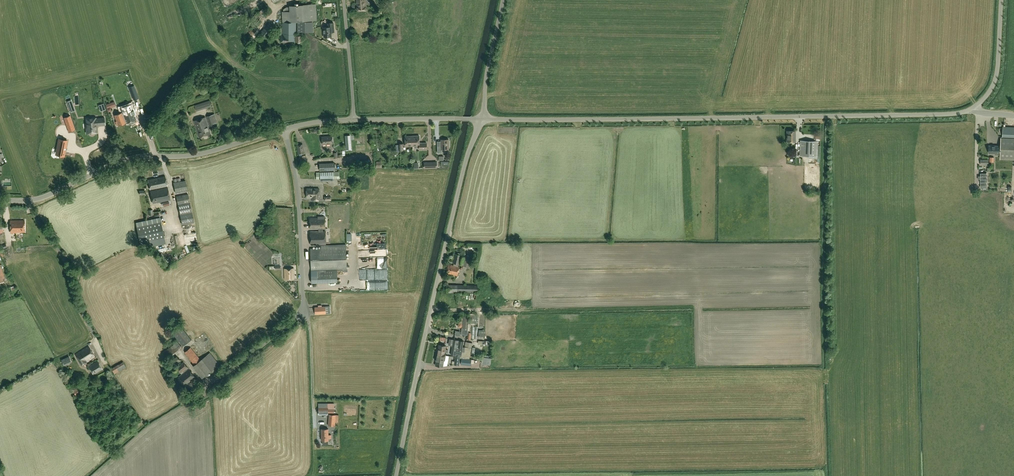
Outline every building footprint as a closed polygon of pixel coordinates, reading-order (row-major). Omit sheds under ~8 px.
[(280,35),(280,42),(284,42),(287,42),(287,43),(290,43),(290,42),(298,42),(298,43),(300,43),(300,42),(301,42),(301,36),(297,36),(295,36),(295,25),(296,25),(296,21),(317,20),(316,4),(289,5),(290,7),(286,7),(283,9),(283,11),(282,12),(283,24),(282,35),(280,35)] [(264,17),(267,13),(261,7),(258,11),(264,17)] [(297,32),(314,32),(314,22),(297,22),(297,32)] [(269,23),(260,33),(266,38),(271,32),(272,33),(274,30),(275,28),(269,23)] [(328,23),(328,27),(323,27),(324,37),(331,36),(331,30),(334,29),(333,23),(328,23)] [(245,64),(249,66),(256,52),(252,50),(245,64)] [(118,126),(136,119),(134,113),(131,105),(120,108),(122,113),(114,115),(116,122),(115,122),(117,126),(118,125),(118,126)] [(206,116),(210,126),(216,124),(216,123),(217,123),(215,114),(206,116)] [(87,123),(86,123),(86,128),(87,133),(97,132),(96,126),(105,125),(104,117),(96,118),(86,119),(87,123)] [(205,117),(194,121),(199,138),(211,134),(205,117)] [(1001,154),(1013,155),(1013,128),(1003,127),(1003,137),(1001,137),(1001,147),(990,146),(989,154),(1001,154)] [(795,142),(795,131),(787,131),(787,142),(795,142)] [(333,144),(332,136),(322,137),(322,145),(333,144)] [(419,136),(412,136),(412,146),(419,146),(419,150),(427,149),(426,143),(419,143),(419,136)] [(57,152),(64,154),(68,139),(59,137),(57,147),(58,148),(57,152)] [(449,149),(449,139),(441,139),(441,146),(437,146),(437,153),(442,153),(442,149),(449,149)] [(800,141),(800,156),(818,157),(818,142),(800,141)] [(73,143),(71,158),(98,163),(100,154),(91,152),(92,146),(73,143)] [(339,171),(316,172),(316,179),(320,179),(320,180),(334,180),(334,179),(340,178),(339,171)] [(148,180),(150,190),(153,189),(158,188),(167,186),(165,176),(148,180)] [(175,193),(187,191),(185,180),(173,183),(175,193)] [(154,190),(150,191),(152,201),(153,203),(164,201),(170,200),(167,188),(158,189),(158,188),(153,189),(154,190)] [(319,200),(319,189),(306,188),(306,198),(311,198),(311,200),(319,200)] [(182,194),(176,195),(177,203),(188,201),(188,197),(182,198),(182,194)] [(190,203),(178,205),(180,214),(191,212),(190,203)] [(191,212),(180,214),(182,225),(194,222),(191,212)] [(133,217),(135,224),(144,220),(141,214),(133,217)] [(326,244),(326,231),(323,232),(323,230),(325,230),(325,217),(310,217),(310,230),(318,230),(318,232),(310,232),(310,245),(326,244)] [(10,220),(11,233),(25,233),(24,220),(10,220)] [(161,222),(136,227),(139,243),(149,241),(150,247),(165,244),(161,222)] [(338,282),(337,270),(337,269),(347,269),(346,248),(346,245),(321,246),(322,248),(311,249),(311,271),(312,283),(338,282)] [(458,264),(464,265),(463,266),(469,267),(472,256),(466,255),(465,258),(459,256),(459,255),(456,254),(454,263),(458,264)] [(458,264),(454,263),(454,266),(449,265),(447,274),(457,276),(459,267),(457,267),(458,264)] [(382,277),(385,277),(385,267),(367,266),(367,274),(371,274),(371,270),(374,270),(374,274),(376,274),(376,276),(382,276),(382,277)] [(285,279),(294,279),(294,269),(285,269),(285,279)] [(477,286),(447,285),(447,293),(457,294),(457,293),(477,293),(477,286)] [(470,317),(464,316),(462,334),(467,335),(470,317)] [(240,323),(242,327),(251,321),(248,317),(240,323)] [(192,340),(179,324),(171,330),(183,346),(192,340)] [(449,339),(448,345),(452,345),(451,355),(455,356),(457,347),(458,348),(459,340),(453,339),(449,339)] [(455,356),(454,365),(459,365),(460,356),(461,356),(462,351),(464,351),(465,347),(463,347),(464,341),(459,340),(458,348),(457,347),(455,356)] [(168,358),(182,347),(178,341),(163,352),(168,358)] [(446,356),(446,353),(448,353),(448,350),(446,350),(446,346),(439,345),(438,351),(437,351),(437,353),(441,354),(440,355),(446,356)] [(89,346),(75,354),(82,365),(87,362),(86,361),(95,356),(89,346)] [(191,348),(186,351),(185,352),(195,365),(194,366),(203,377),(219,365),(210,353),(201,360),(193,351),(191,348)] [(441,354),(437,353),(436,359),(437,359),(436,366),(443,367),(444,361),(445,361),(446,356),(440,355),(441,354)] [(68,356),(62,360),(64,365),(71,362),(68,356)] [(177,356),(171,360),(174,365),(180,361),(177,356)] [(93,375),(103,369),(97,360),(88,366),(93,375)] [(123,362),(111,369),(114,374),(126,368),(123,362)] [(182,374),(189,369),(184,362),(177,368),(182,374)] [(189,369),(182,374),(179,377),(186,385),(196,377),(189,369)] [(84,390),(93,385),(90,381),(85,384),(86,386),(83,388),(84,390)] [(76,396),(82,392),(78,387),(72,390),(76,396)] [(331,414),(330,422),(335,422),(338,422),(338,417),(336,417),(336,414),(331,414)] [(329,429),(322,429),(322,441),(329,441),(329,439),(331,439),(331,436),(329,436),(329,429)]
